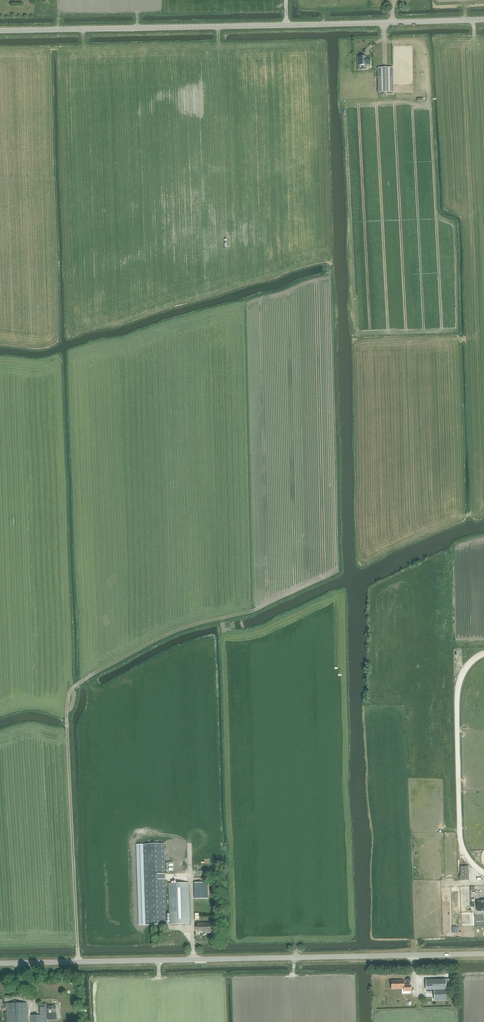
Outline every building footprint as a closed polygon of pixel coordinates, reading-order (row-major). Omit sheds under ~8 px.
[(366,65),(366,68),(370,68),(370,57),(366,58),(366,57),(366,58),(363,58),(363,57),(358,57),(358,66),(366,65)] [(393,93),(393,68),(378,68),(378,93),(393,93)] [(164,844),(159,844),(159,840),(149,840),(149,844),(143,844),(146,925),(166,924),(164,844)] [(460,866),(461,880),(469,880),(468,866),(460,866)] [(195,899),(208,898),(207,882),(194,883),(195,899)] [(170,924),(190,924),(189,883),(169,883),(170,924)] [(197,923),(197,926),(195,926),(195,929),(198,929),(198,932),(205,931),(205,932),(212,932),(212,923),(197,923)] [(404,980),(391,981),(391,989),(404,989),(403,991),(411,991),(411,985),(404,985),(404,980)] [(425,980),(426,990),(446,990),(446,980),(425,980)] [(27,1003),(7,1003),(7,1004),(7,1008),(7,1021),(27,1021),(27,1003)] [(36,1015),(36,1021),(47,1021),(47,1004),(39,1004),(39,1007),(40,1007),(40,1015),(36,1015)] [(56,1006),(48,1006),(48,1020),(56,1020),(56,1006)]
